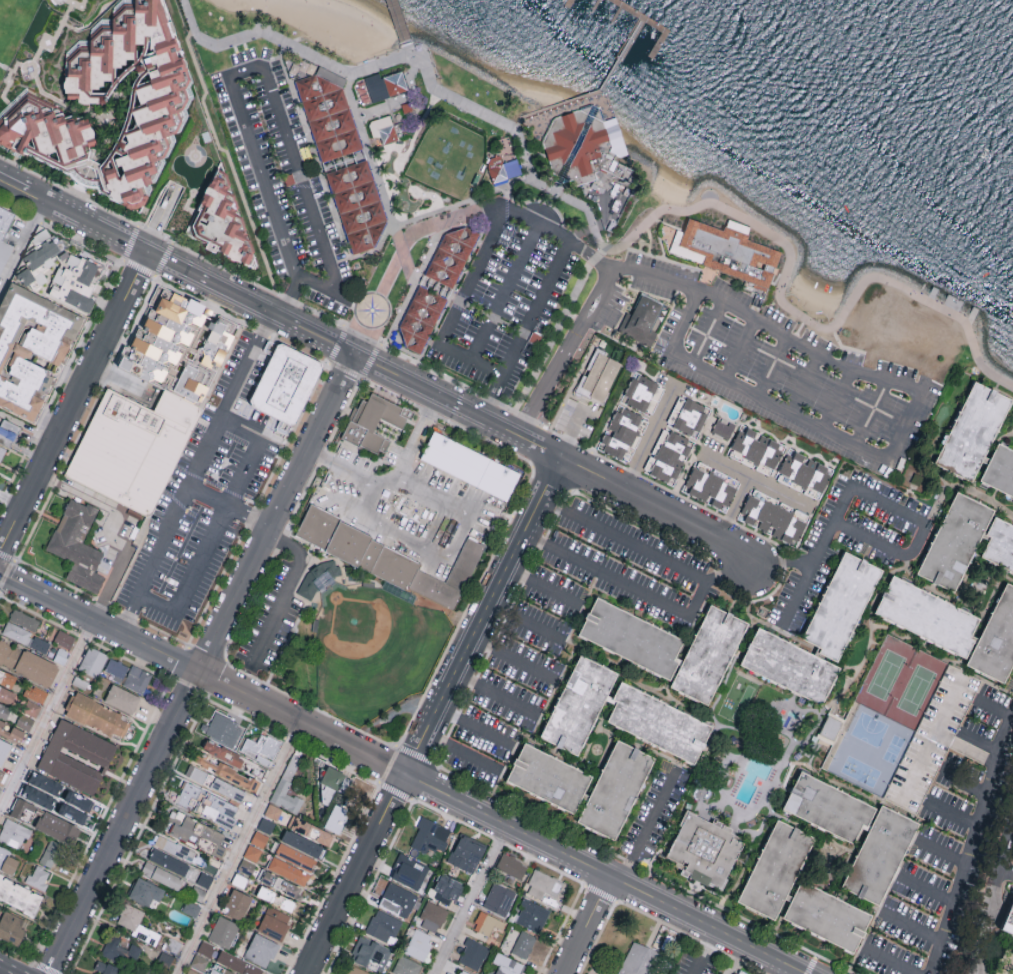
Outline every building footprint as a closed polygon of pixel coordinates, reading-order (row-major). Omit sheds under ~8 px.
[(144,207),(148,198),(144,187),(155,183),(166,164),(164,159),(168,158),(176,142),(174,135),(180,133),(188,117),(186,111),(193,97),(190,89),(192,83),(176,36),(171,38),(158,0),(121,0),(113,8),(113,20),(101,20),(90,30),(90,41),(79,41),(65,54),(64,95),(68,95),(68,100),(78,100),(78,105),(104,105),(114,87),(129,72),(134,70),(137,77),(110,154),(100,166),(88,159),(90,149),(96,147),(86,120),(73,125),(71,118),(64,121),(62,115),(55,117),(52,110),(41,114),(34,93),(26,88),(0,113),(0,149),(16,157),(19,151),(65,174),(70,173),(75,182),(72,187),(88,194),(91,189),(98,189),(99,193),(130,210),(144,207)] [(292,81),(325,69),(347,79),(342,90),(363,149),(321,164),(292,81)] [(372,102),(409,89),(402,69),(381,77),(380,72),(364,77),(372,102)] [(591,107),(554,119),(541,143),(553,175),(558,177),(555,183),(561,186),(564,180),(568,182),(573,181),(575,187),(597,180),(595,173),(601,171),(628,184),(634,172),(613,162),(615,157),(620,159),(628,157),(615,119),(602,123),(598,110),(591,107)] [(399,139),(390,114),(368,121),(374,137),(381,134),(384,144),(399,139)] [(333,159),(336,168),(357,161),(354,152),(333,159)] [(508,176),(520,175),(519,159),(497,160),(498,187),(509,186),(508,176)] [(367,161),(326,175),(353,256),(373,250),(387,222),(367,161)] [(217,172),(225,175),(256,266),(254,270),(217,251),(215,255),(204,250),(207,245),(194,238),(191,227),(217,172)] [(4,239),(15,210),(0,204),(0,237),(4,239)] [(728,219),(752,228),(747,241),(780,253),(777,263),(779,264),(769,290),(719,272),(714,287),(699,281),(705,266),(668,252),(672,243),(661,239),(665,227),(683,234),(688,219),(723,232),(728,219)] [(37,247),(22,256),(28,265),(17,272),(29,291),(48,280),(43,271),(55,264),(49,255),(60,249),(46,227),(30,236),(37,247)] [(445,235),(465,228),(480,236),(452,290),(424,275),(445,235)] [(14,245),(0,239),(0,275),(14,245)] [(90,311),(95,298),(90,296),(102,266),(57,248),(52,261),(59,263),(47,294),(90,311)] [(10,281),(0,303),(0,405),(34,421),(45,396),(44,396),(54,372),(28,360),(31,352),(61,366),(84,315),(10,281)] [(117,365),(155,384),(158,379),(165,382),(184,345),(188,347),(204,314),(202,312),(205,306),(165,286),(154,309),(152,308),(142,328),(139,326),(129,347),(127,345),(117,365)] [(419,287),(446,300),(420,355),(406,349),(399,328),(419,287)] [(618,332),(651,345),(657,331),(651,329),(662,302),(641,293),(633,314),(626,312),(618,332)] [(197,361),(218,370),(237,327),(215,318),(197,361)] [(278,345),(321,366),(292,424),(249,403),(278,345)] [(622,360),(595,349),(586,372),(584,371),(576,391),(605,402),(622,360)] [(647,412),(658,382),(635,373),(624,403),(647,412)] [(975,381),(1012,401),(970,484),(932,464),(975,381)] [(65,473),(107,390),(153,414),(165,391),(202,410),(148,516),(65,473)] [(402,406),(371,392),(367,401),(360,397),(342,437),(383,456),(391,439),(374,432),(380,418),(402,428),(407,418),(398,414),(402,406)] [(695,437),(710,408),(688,397),(673,426),(695,437)] [(628,461),(633,448),(630,447),(643,415),(619,405),(608,432),(605,431),(601,442),(604,443),(601,451),(628,461)] [(10,447),(20,426),(3,418),(0,425),(0,442),(10,447)] [(713,433),(730,438),(734,424),(718,418),(713,433)] [(287,434),(292,424),(280,419),(276,429),(287,434)] [(730,449),(774,469),(786,445),(759,433),(759,434),(741,425),(730,449)] [(685,458),(684,458),(692,439),(668,429),(657,457),(650,454),(644,469),(676,482),(685,458)] [(521,471),(433,431),(420,460),(508,500),(521,471)] [(996,443),(1012,451),(1012,501),(976,483),(996,443)] [(779,472),(793,478),(790,486),(820,499),(833,468),(808,457),(808,458),(789,450),(779,472)] [(726,511),(738,487),(695,465),(683,489),(726,511)] [(738,518),(757,527),(771,533),(770,535),(797,547),(808,520),(749,493),(738,518)] [(954,493),(992,511),(953,593),(914,575),(954,493)] [(47,551),(73,561),(65,579),(98,593),(105,576),(95,571),(103,551),(83,543),(98,508),(69,497),(47,551)] [(296,535),(324,548),(338,516),(310,503),(296,535)] [(984,537),(988,539),(980,558),(1012,574),(1012,526),(994,517),(984,537)] [(457,609),(483,544),(465,537),(448,581),(419,569),(423,559),(337,524),(325,554),(407,586),(406,589),(457,609)] [(844,554),(880,572),(835,663),(818,654),(820,650),(800,640),(844,554)] [(339,575),(342,566),(316,555),(300,595),(312,600),(316,589),(326,593),(334,573),(339,575)] [(107,574),(112,562),(103,558),(97,570),(107,574)] [(891,578),(978,620),(968,639),(973,641),(964,660),(873,615),(891,578)] [(1005,584),(1012,588),(1012,666),(1003,686),(965,667),(1005,584)] [(596,599),(578,635),(669,680),(678,663),(670,660),(680,641),(596,599)] [(710,606),(749,624),(711,708),(671,690),(710,606)] [(35,631),(40,619),(14,608),(9,620),(35,631)] [(50,643),(32,634),(33,633),(8,620),(1,633),(45,654),(50,643)] [(841,669),(822,707),(739,666),(758,628),(841,669)] [(69,649),(75,637),(59,629),(53,642),(69,649)] [(1,638),(0,640),(0,663),(7,669),(20,652),(1,638)] [(108,654),(89,645),(78,669),(97,678),(108,654)] [(50,687),(60,665),(23,649),(14,671),(50,687)] [(578,655),(617,674),(576,757),(538,739),(578,655)] [(122,683),(129,665),(109,658),(105,670),(114,674),(112,679),(122,683)] [(122,684),(142,694),(152,674),(132,664),(122,684)] [(947,664),(982,682),(918,811),(883,794),(914,732),(947,664)] [(0,669),(0,683),(18,690),(23,679),(0,669)] [(621,682),(612,698),(619,702),(608,723),(691,764),(710,727),(621,682)] [(43,704),(48,693),(29,683),(23,694),(43,704)] [(104,701),(132,714),(141,697),(112,683),(104,701)] [(11,705),(16,693),(0,685),(0,699),(11,705)] [(64,714),(111,736),(112,732),(123,737),(130,723),(120,719),(122,713),(74,691),(64,714)] [(36,717),(41,706),(28,699),(23,711),(36,717)] [(7,718),(12,706),(0,702),(0,715),(7,718)] [(235,747),(244,724),(215,712),(206,735),(235,747)] [(34,719),(21,713),(16,724),(29,730),(34,719)] [(843,721),(828,714),(819,734),(834,741),(843,721)] [(9,724),(10,724),(0,719),(0,733),(21,743),(26,732),(9,724)] [(105,769),(107,770),(118,744),(59,719),(37,770),(94,794),(105,769)] [(271,766),(281,741),(261,733),(257,742),(246,737),(240,753),(271,766)] [(3,767),(13,743),(0,737),(0,766),(3,767)] [(202,751),(241,767),(246,757),(206,740),(202,751)] [(615,742),(653,761),(612,844),(574,825),(615,742)] [(522,743),(591,777),(572,815),(503,782),(522,743)] [(271,802),(298,813),(303,800),(287,793),(302,756),(292,752),(271,802)] [(255,792),(260,782),(218,763),(218,764),(196,755),(193,763),(255,792)] [(184,776),(202,784),(208,773),(190,764),(184,776)] [(327,785),(319,801),(328,805),(336,789),(344,793),(352,777),(328,766),(320,782),(327,785)] [(27,783),(21,796),(51,810),(63,784),(33,771),(27,783)] [(875,809),(865,830),(859,827),(851,843),(781,810),(799,773),(875,809)] [(209,788),(240,804),(246,792),(215,777),(209,788)] [(176,803),(192,809),(200,787),(184,782),(176,803)] [(91,811),(94,799),(67,792),(64,804),(91,811)] [(229,828),(239,807),(207,792),(197,812),(229,828)] [(30,823),(37,807),(17,798),(10,815),(30,823)] [(87,815),(62,803),(57,813),(82,825),(87,815)] [(282,809),(269,803),(264,815),(277,821),(282,809)] [(325,827),(338,833),(348,810),(334,804),(325,827)] [(881,807),(842,887),(878,905),(917,825),(881,807)] [(35,830),(71,843),(78,824),(42,811),(35,830)] [(683,812),(748,842),(726,890),(661,859),(683,812)] [(223,856),(226,847),(220,845),(225,833),(185,816),(181,825),(174,822),(169,834),(223,856)] [(287,828),(330,846),(336,834),(292,816),(287,828)] [(451,829),(423,816),(410,846),(426,854),(429,847),(443,853),(448,842),(445,841),(451,829)] [(21,850),(30,828),(6,818),(0,832),(0,841),(21,850)] [(775,821),(814,839),(772,922),(734,903),(775,821)] [(280,842),(321,859),(326,846),(285,830),(280,842)] [(264,848),(269,836),(256,831),(251,842),(264,848)] [(486,843),(460,834),(449,863),(475,873),(486,843)] [(186,857),(189,846),(158,836),(154,847),(186,857)] [(65,846),(50,839),(39,862),(54,869),(65,846)] [(310,872),(316,860),(280,843),(274,855),(310,872)] [(262,850),(249,844),(244,856),(256,862),(262,850)] [(0,846),(0,869),(13,875),(19,860),(9,856),(12,851),(0,846)] [(184,876),(190,865),(153,848),(148,860),(184,876)] [(390,877),(418,891),(430,868),(401,854),(390,877)] [(502,854),(528,867),(521,882),(495,870),(502,854)] [(267,869),(306,885),(311,873),(272,857),(267,869)] [(256,864),(243,858),(238,870),(251,876),(256,864)] [(141,873),(178,891),(184,879),(146,861),(141,873)] [(51,871),(34,864),(26,883),(43,890),(51,871)] [(299,900),(304,889),(267,870),(261,881),(299,900)] [(535,870),(564,884),(556,899),(545,893),(541,901),(527,894),(531,887),(527,885),(535,870)] [(208,889),(214,876),(202,871),(196,883),(208,889)] [(232,883),(244,888),(248,878),(236,873),(232,883)] [(427,895),(452,906),(463,883),(442,873),(434,888),(431,887),(427,895)] [(43,893),(0,876),(0,901),(35,915),(43,893)] [(129,899),(149,906),(152,899),(160,902),(165,889),(136,878),(129,899)] [(379,906),(408,918),(418,893),(389,881),(379,906)] [(800,882),(871,917),(853,954),(782,919),(800,882)] [(493,883),(516,895),(505,919),(481,907),(493,883)] [(257,896),(291,912),(296,902),(262,885),(257,896)] [(243,921),(253,898),(233,888),(222,911),(243,921)] [(523,899),(551,912),(539,935),(515,924),(522,909),(518,908),(523,899)] [(196,917),(201,906),(186,900),(182,911),(196,917)] [(418,924),(438,933),(448,909),(428,901),(418,924)] [(1002,928),(1012,933),(1012,901),(1002,928)] [(145,911),(125,903),(116,923),(138,932),(136,936),(155,944),(160,934),(139,925),(145,911)] [(292,916),(267,907),(258,932),(283,941),(292,916)] [(391,934),(395,937),(403,921),(377,909),(366,932),(387,942),(391,934)] [(28,919),(2,911),(0,919),(0,939),(19,945),(28,919)] [(480,912),(505,924),(502,932),(494,928),(489,938),(471,930),(480,912)] [(240,925),(219,915),(208,939),(229,949),(240,925)] [(433,935),(414,928),(406,953),(424,960),(433,935)] [(526,961),(537,939),(521,931),(510,953),(526,961)] [(268,968),(279,944),(255,933),(244,957),(268,968)] [(102,953),(133,967),(142,948),(132,943),(129,949),(118,944),(120,940),(110,935),(102,953)] [(350,959),(382,973),(392,949),(360,935),(350,959)] [(458,963),(477,973),(489,949),(467,938),(463,945),(466,947),(458,963)] [(211,957),(216,945),(202,940),(197,952),(211,957)] [(662,956),(649,948),(633,943),(618,973),(653,973),(662,956)] [(221,950),(216,962),(242,973),(261,973),(264,969),(221,950)] [(203,971),(209,960),(196,953),(190,965),(203,971)] [(524,966),(519,973),(495,973),(498,967),(491,963),(496,953),(524,966)] [(421,963),(401,955),(394,973),(417,973),(421,963)] [(119,969),(98,959),(94,969),(103,973),(102,973),(116,973),(119,969)] [(349,964),(345,973),(372,973),(349,964)]
